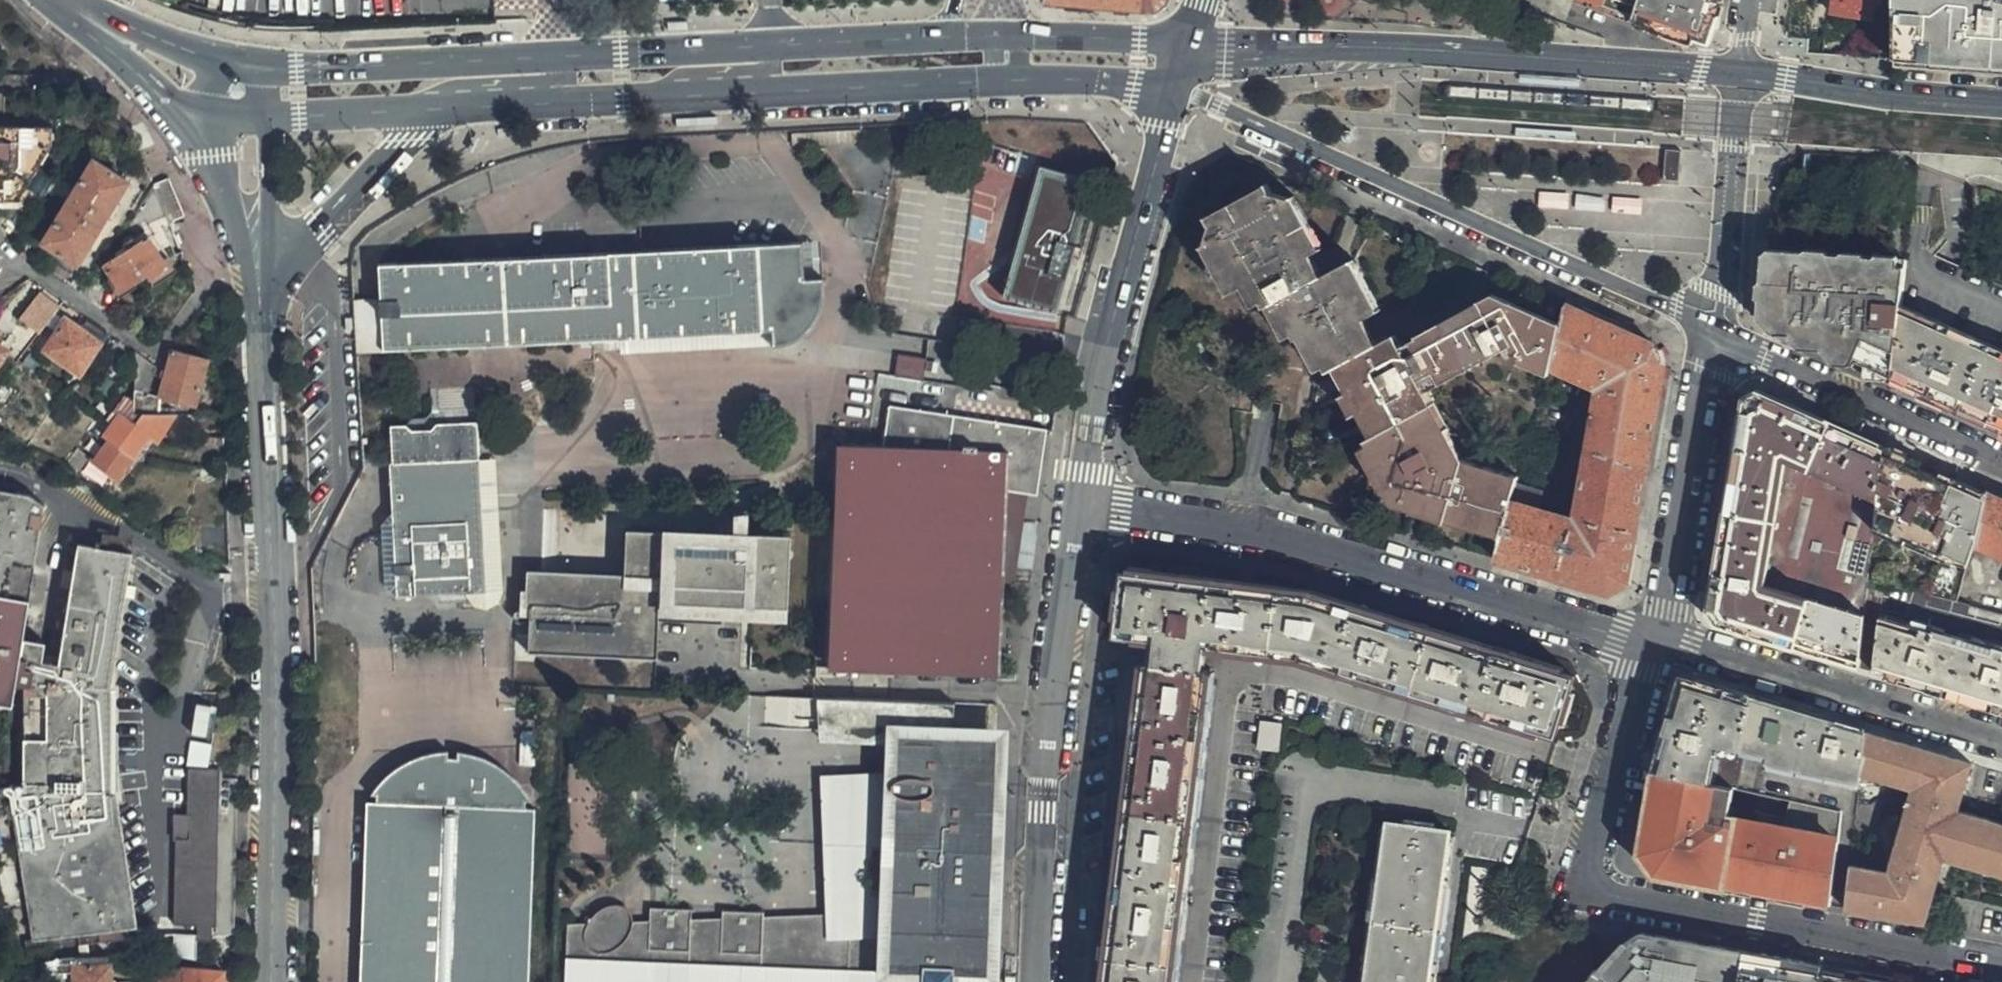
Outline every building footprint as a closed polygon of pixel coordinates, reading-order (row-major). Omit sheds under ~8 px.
[(1634,18),(1640,0),(1583,0),(1634,18)] [(1634,18),(1677,34),(1703,43),(1717,32),(1723,0),(1640,0),(1634,18)] [(1831,10),(1872,18),(1875,0),(1833,0),(1831,10)] [(1894,24),(1895,60),(2001,68),(2001,0),(1894,0),(1894,24)] [(5,196),(5,194),(24,194),(51,146),(51,128),(30,128),(0,127),(0,196),(5,196)] [(128,181),(95,161),(64,209),(43,242),(77,262),(97,230),(128,181)] [(1071,261),(1085,208),(1093,181),(1040,166),(1020,238),(1004,296),(1057,311),(1071,261)] [(166,212),(171,223),(187,214),(171,177),(153,186),(166,212)] [(1213,230),(1272,194),(1266,185),(1207,220),(1213,230)] [(151,237),(171,223),(166,212),(153,186),(143,200),(112,247),(121,261),(108,271),(122,292),(147,274),(150,278),(169,265),(151,237)] [(1550,366),(1559,331),(1509,309),(1511,304),(1491,296),(1479,303),(1481,309),(1419,347),(1414,340),(1399,349),(1393,339),(1375,349),(1361,325),(1371,319),(1361,304),(1341,269),(1327,277),(1314,256),(1316,255),(1285,205),(1291,201),(1272,194),(1213,230),(1208,250),(1214,247),(1236,287),(1240,294),(1245,290),(1257,309),(1260,316),(1263,314),(1271,310),(1280,326),(1289,340),(1293,347),(1295,345),(1305,340),(1323,372),(1326,377),(1333,374),(1341,370),(1355,393),(1347,398),(1341,401),(1353,421),(1360,417),(1368,412),(1381,435),(1373,441),(1367,444),(1370,448),(1393,490),(1410,503),(1448,513),(1446,519),(1476,529),(1478,522),(1506,530),(1513,503),(1517,488),(1520,477),(1504,472),(1466,462),(1461,453),(1425,394),(1463,372),(1508,345),(1518,362),(1547,375),(1550,366)] [(1285,205),(1316,255),(1326,248),(1297,199),(1291,201),(1285,205)] [(353,347),(354,353),(617,339),(769,331),(770,346),(778,345),(792,341),(803,336),(816,318),(821,309),(822,304),(821,278),(814,279),(805,279),(802,238),(377,260),(379,300),(351,301),(353,347)] [(812,238),(802,238),(805,279),(814,279),(812,238)] [(1214,247),(1208,250),(1204,253),(1232,300),(1237,295),(1240,294),(1236,287),(1214,247)] [(1907,258),(1770,249),(1765,277),(1761,298),(1760,308),(1772,333),(1793,342),(1839,362),(1892,386),(1896,360),(1901,314),(1903,298),(1906,267),(1907,258)] [(1939,256),(1934,266),(1954,275),(1958,265),(1939,256)] [(1361,304),(1371,319),(1379,314),(1349,264),(1341,269),(1361,304)] [(19,314),(36,332),(63,307),(46,289),(19,314)] [(1240,294),(1237,295),(1248,314),(1257,309),(1245,290),(1240,294)] [(1481,309),(1479,303),(1414,340),(1419,347),(1481,309)] [(1559,331),(1561,325),(1511,304),(1509,309),(1559,331)] [(1658,347),(1566,305),(1561,325),(1559,331),(1550,366),(1594,387),(1599,394),(1590,451),(1624,462),(1648,471),(1665,364),(1658,347)] [(1271,310),(1263,314),(1281,345),(1289,340),(1280,326),(1271,310)] [(2001,435),(2001,360),(1901,314),(1896,360),(1892,386),(2001,435)] [(108,331),(88,318),(80,329),(65,320),(44,349),(78,373),(108,331)] [(769,331),(617,339),(618,353),(770,346),(769,331)] [(0,336),(0,361),(11,344),(0,336)] [(1305,340),(1295,345),(1314,377),(1323,372),(1305,340)] [(136,350),(136,370),(134,400),(133,410),(162,412),(162,394),(195,404),(208,359),(172,349),(166,367),(162,366),(158,363),(142,353),(136,350)] [(1341,370),(1333,374),(1347,398),(1355,393),(1341,370)] [(923,407),(1036,423),(1040,394),(927,378),(923,407)] [(1712,610),(1721,627),(1756,637),(1859,668),(1862,650),(1864,623),(1765,592),(1763,582),(1774,504),(1783,455),(1786,453),(1881,495),(1885,456),(1886,448),(1760,392),(1744,399),(1738,438),(1729,503),(1712,610)] [(133,410),(134,400),(124,394),(113,410),(120,415),(107,434),(113,439),(99,460),(120,473),(147,433),(157,439),(176,413),(162,412),(133,410)] [(1353,421),(1341,401),(1332,407),(1343,427),(1353,421)] [(1016,571),(1027,495),(1035,496),(1045,430),(984,422),(889,407),(881,447),(837,445),(835,477),(832,603),(829,668),(932,673),(998,675),(1000,570),(1016,571)] [(1368,412),(1360,417),(1373,441),(1381,435),(1368,412)] [(394,463),(481,458),(479,420),(437,422),(433,427),(411,428),(405,424),(392,425),(394,463)] [(78,472),(89,456),(76,448),(66,463),(78,472)] [(1393,490),(1370,448),(1360,455),(1381,492),(1385,489),(1395,507),(1412,512),(1411,516),(1445,525),(1446,519),(1448,513),(1410,503),(1393,490)] [(1900,454),(1886,448),(1885,456),(1899,462),(1900,454)] [(1559,578),(1613,593),(1631,578),(1648,471),(1624,462),(1590,451),(1582,504),(1585,505),(1583,516),(1576,522),(1565,560),(1559,578)] [(1922,464),(1900,454),(1899,462),(1918,470),(1921,469),(1922,464)] [(1899,462),(1885,456),(1881,495),(1876,532),(1870,580),(1885,585),(1968,605),(1971,582),(1975,556),(1979,545),(1987,502),(1966,492),(1963,490),(1941,479),(1921,469),(1918,470),(1899,462)] [(496,457),(481,458),(488,591),(465,593),(475,608),(489,610),(500,607),(503,590),(496,457)] [(488,591),(481,458),(394,463),(390,463),(393,510),(397,596),(465,593),(488,591)] [(1973,487),(1943,474),(1941,479),(1963,490),(1966,492),(1987,502),(1989,496),(1973,487)] [(1544,497),(1517,488),(1513,503),(1540,512),(1544,497)] [(14,712),(13,784),(7,785),(8,791),(0,792),(0,825),(14,823),(32,942),(77,934),(79,948),(102,944),(100,931),(131,926),(110,786),(110,684),(133,551),(78,543),(59,666),(21,661),(44,508),(25,498),(0,494),(0,710),(14,712)] [(2001,556),(2001,501),(1989,496),(1987,502),(1979,545),(2001,556)] [(1502,541),(1497,560),(1559,578),(1565,560),(1576,522),(1540,512),(1513,503),(1506,530),(1502,541)] [(397,596),(393,510),(382,523),(385,584),(397,596)] [(1502,541),(1506,530),(1478,522),(1476,529),(1475,533),(1502,541)] [(789,536),(626,530),(624,575),(527,571),(528,650),(655,658),(658,618),(789,624),(789,536)] [(1579,677),(1314,597),(1125,574),(1119,637),(1161,642),(1158,665),(1147,664),(1109,981),(1172,981),(1177,941),(1180,912),(1185,875),(1188,846),(1195,794),(1198,765),(1203,728),(1206,699),(1210,672),(1199,670),(1202,646),(1305,660),(1560,738),(1579,677)] [(1866,611),(1864,623),(1862,650),(1859,668),(1874,673),(1876,662),(1881,618),(1881,615),(1866,611)] [(1874,673),(1906,682),(2001,710),(2001,651),(1962,638),(1959,642),(1881,618),(1876,662),(1874,673)] [(1868,734),(1703,685),(1680,696),(1660,775),(1738,789),(1748,749),(1771,754),(1769,761),(1816,773),(1862,782),(1863,775),(1868,734)] [(840,700),(804,698),(803,720),(839,722),(840,700)] [(1212,700),(1206,699),(1203,728),(1208,728),(1212,700)] [(876,701),(840,700),(839,722),(839,735),(821,734),(821,745),(888,748),(974,752),(975,736),(954,736),(933,735),(934,725),(896,724),(897,702),(876,701)] [(928,703),(897,702),(896,724),(934,725),(933,735),(954,736),(955,705),(928,703)] [(236,719),(222,719),(223,757),(236,757),(236,725),(236,719)] [(213,739),(214,723),(195,722),(194,738),(213,739)] [(1283,726),(1263,724),(1261,750),(1281,752),(1283,726)] [(1208,728),(1203,728),(1198,765),(1204,766),(1208,728)] [(1960,810),(1974,765),(1868,734),(1863,775),(1916,792),(1890,872),(1852,866),(1847,911),(1926,924),(1946,859),(2001,876),(2001,823),(1960,810)] [(974,752),(998,752),(999,738),(975,736),(974,752)] [(988,811),(996,810),(998,752),(974,752),(888,748),(886,781),(890,781),(893,779),(897,777),(901,776),(907,775),(912,774),(917,775),(922,776),(928,778),(929,778),(974,778),(974,788),(976,789),(980,791),(983,794),(986,798),(988,803),(987,806),(988,811)] [(377,805),(370,804),(363,953),(366,953),(365,981),(523,981),(524,960),(527,961),(534,812),(516,811),(518,791),(514,788),(512,786),(509,783),(505,780),(501,777),(496,774),(492,772),(488,770),(485,768),(482,766),(478,765),(474,763),(471,762),(470,761),(467,761),(466,768),(441,767),(442,759),(439,760),(437,760),(434,761),(430,762),(426,763),(423,765),(419,766),(415,768),(411,770),(406,772),(401,775),(397,778),(394,780),(391,783),(388,785),(388,805),(377,805)] [(1204,766),(1198,765),(1195,794),(1200,794),(1204,766)] [(234,870),(236,784),(221,784),(221,768),(191,767),(190,814),(176,814),(175,838),(194,839),(193,880),(177,879),(175,923),(199,923),(198,938),(214,939),(214,935),(233,935),(234,912),(234,870)] [(998,936),(996,810),(988,811),(987,806),(988,803),(986,798),(983,794),(980,791),(976,789),(974,788),(974,778),(929,778),(928,778),(922,776),(917,775),(912,774),(907,775),(901,776),(897,777),(893,779),(890,781),(886,781),(835,782),(838,916),(839,941),(763,943),(764,918),(764,914),(723,913),(722,919),(721,943),(690,944),(691,920),(691,912),(649,909),(649,921),(648,945),(620,946),(621,943),(626,939),(630,935),(632,930),(633,925),(633,921),(631,914),(624,907),(612,904),(601,906),(592,911),(587,916),(584,922),(565,923),(563,981),(953,981),(953,967),(940,966),(942,937),(998,936)] [(1738,789),(1660,775),(1645,853),(1660,875),(1751,892),(1761,837),(1753,836),(1757,823),(1730,817),(1738,789)] [(1200,794),(1195,794),(1188,846),(1194,847),(1200,794)] [(1788,830),(1840,843),(1844,814),(1794,801),(1788,830)] [(1761,837),(1751,892),(1832,905),(1840,843),(1788,830),(1757,823),(1753,836),(1761,837)] [(1445,889),(1451,890),(1454,872),(1447,871),(1452,832),(1390,824),(1368,981),(1438,981),(1439,974),(1434,974),(1445,889)] [(1194,847),(1188,846),(1185,875),(1190,876),(1194,847)] [(1190,876),(1185,875),(1180,912),(1186,913),(1190,876)] [(1439,974),(1451,890),(1445,889),(1434,974),(1439,974)] [(1186,913),(1180,912),(1177,941),(1182,942),(1186,913)] [(839,941),(838,916),(764,918),(763,943),(839,941)] [(721,943),(722,919),(691,920),(690,944),(721,943)] [(649,921),(633,921),(633,925),(632,930),(630,935),(626,939),(621,943),(620,946),(648,945),(649,921)] [(1747,952),(1648,934),(1641,934),(1623,947),(1629,952),(1601,981),(1741,981),(1747,952)] [(1177,941),(1172,981),(1178,981),(1182,942),(1177,941)] [(1623,947),(1591,981),(1601,981),(1629,952),(1623,947)] [(1824,966),(1747,952),(1741,981),(1821,981),(1824,966)] [(110,956),(71,959),(69,959),(56,963),(57,969),(76,968),(76,981),(111,981),(110,956)] [(1824,966),(1821,981),(1913,981),(1824,966)] [(224,970),(158,971),(158,981),(224,981),(224,970)]
